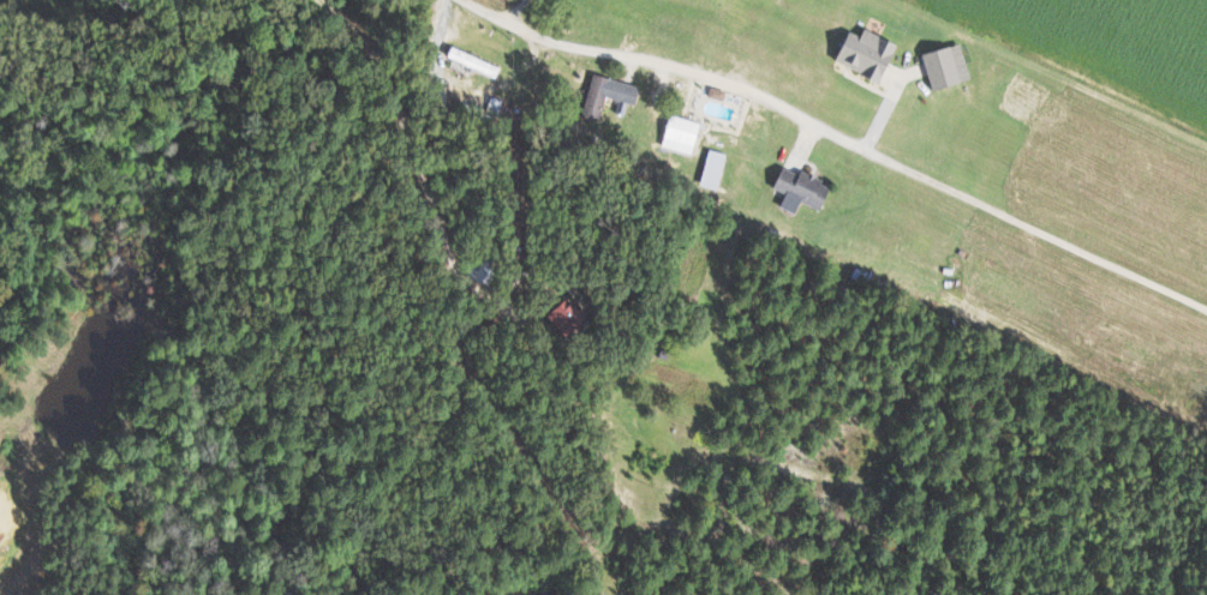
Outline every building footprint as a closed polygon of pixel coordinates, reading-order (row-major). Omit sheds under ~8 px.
[(895,45),(859,27),(855,35),(842,29),(827,60),(876,84),(895,45)] [(967,79),(957,43),(917,54),(927,90),(967,79)] [(505,66),(456,46),(451,58),(500,78),(505,66)] [(641,104),(645,85),(596,74),(586,115),(604,119),(609,97),(641,104)] [(699,154),(705,121),(673,115),(667,148),(699,154)] [(720,190),(730,154),(713,149),(703,185),(720,190)] [(814,210),(825,185),(777,164),(766,190),(780,196),(776,207),(791,214),(796,203),(814,210)]
